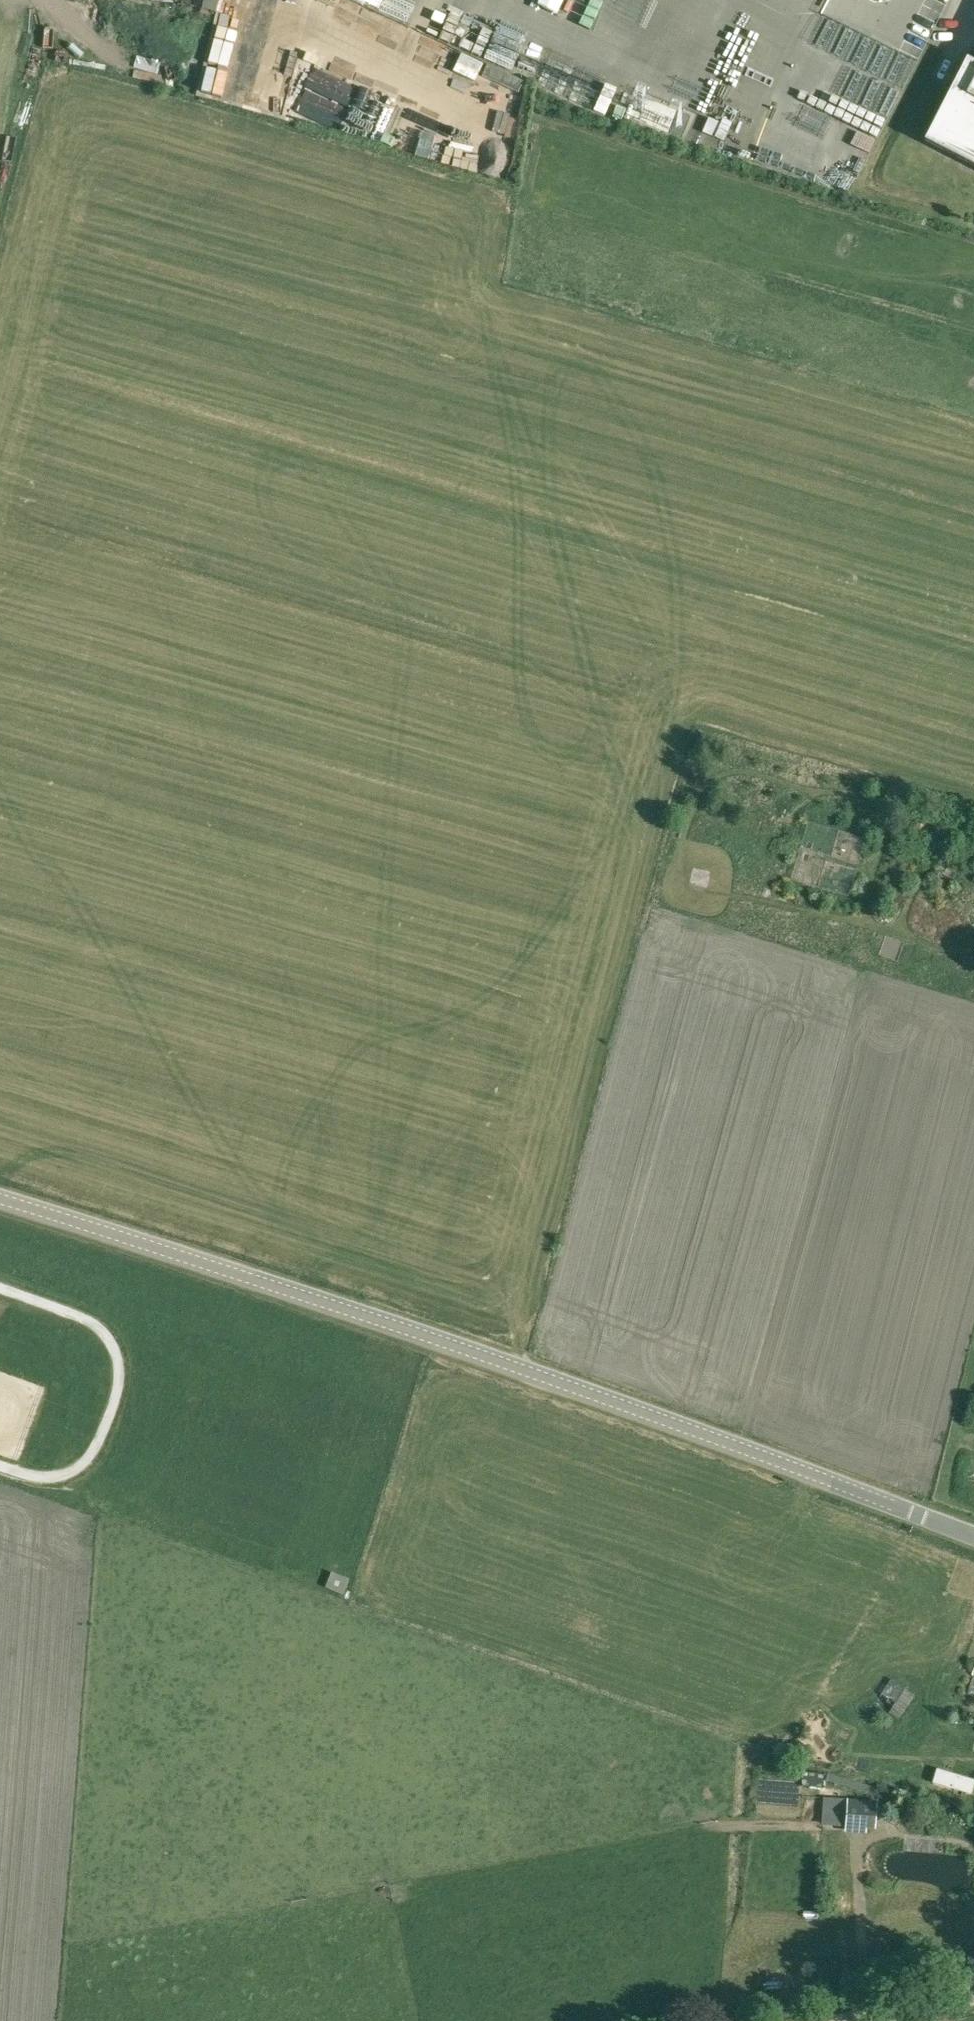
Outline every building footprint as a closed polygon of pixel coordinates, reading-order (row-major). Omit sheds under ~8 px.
[(966,62),(955,84),(954,84),(939,113),(940,113),(926,140),(973,165),(973,66),(966,62)] [(925,843),(929,827),(916,824),(911,839),(925,843)] [(899,1718),(915,1694),(892,1677),(876,1702),(899,1718)] [(849,1787),(831,1787),(831,1804),(848,1804),(849,1787)] [(803,1804),(803,1790),(767,1792),(768,1806),(803,1804)] [(849,1824),(880,1824),(880,1809),(849,1809),(849,1824)]
